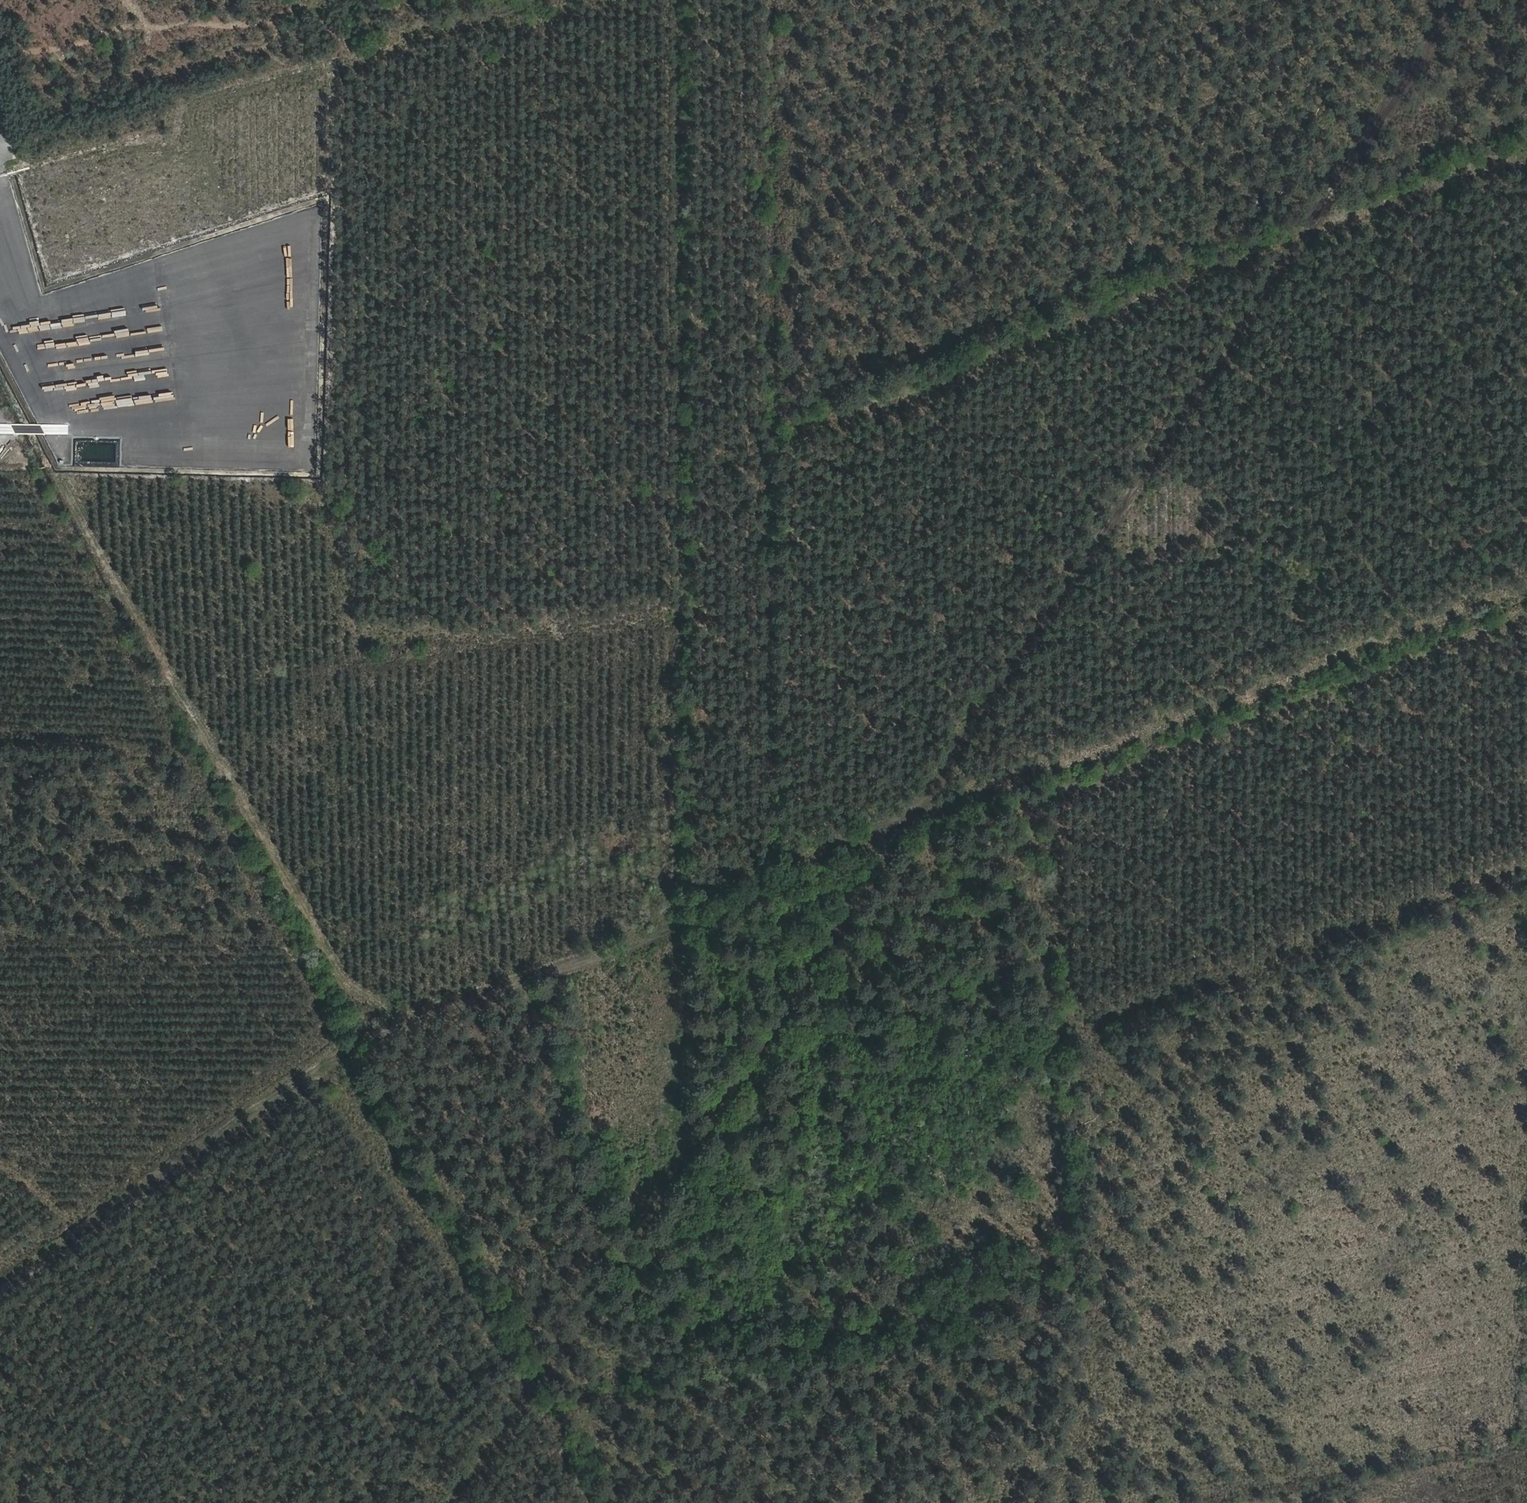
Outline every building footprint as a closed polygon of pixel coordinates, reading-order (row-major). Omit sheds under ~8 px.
[(14,432),(0,409),(0,441),(14,432)]
